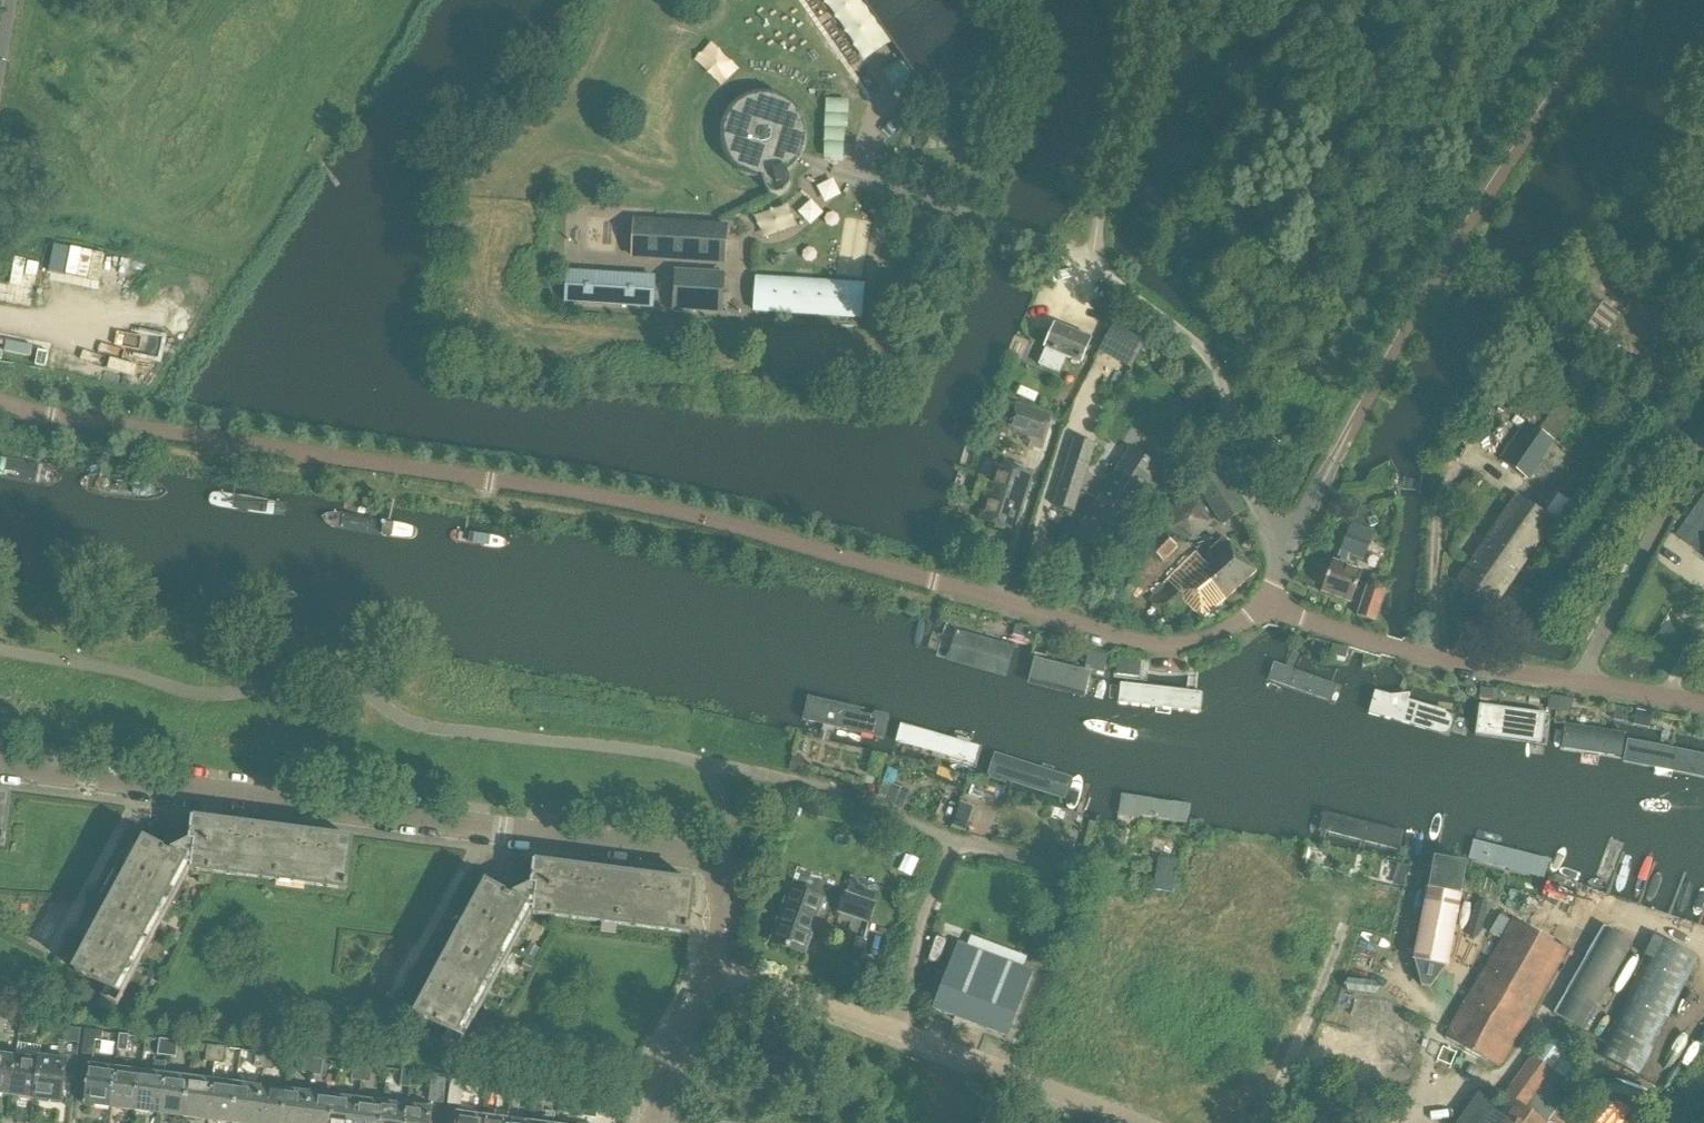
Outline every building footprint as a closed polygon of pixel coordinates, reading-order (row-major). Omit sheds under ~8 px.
[(935,104),(995,62),(952,0),(863,0),(935,104)] [(719,135),(719,139),(719,143),(720,146),(721,150),(722,154),(724,158),(726,161),(728,164),(731,167),(734,170),(737,172),(740,174),(744,176),(747,178),(751,179),(755,180),(759,180),(762,180),(762,183),(762,185),(763,187),(764,189),(766,191),(767,192),(769,193),(771,194),(774,195),(776,195),(778,195),(780,195),(782,194),(784,193),(786,191),(788,190),(789,188),(790,186),(790,183),(790,181),(790,179),(790,177),(789,175),(788,173),(791,170),(794,167),(796,164),(799,161),(801,158),(803,154),(804,151),(805,147),(806,143),(806,139),(806,135),(806,131),(805,127),(804,124),(803,120),(801,116),(799,113),(797,110),(795,107),(792,104),(789,101),(785,99),(782,97),(778,96),(775,94),(771,94),(767,93),(763,93),(759,93),(755,93),(751,94),(747,96),(744,97),(740,99),(737,101),(734,104),(731,106),(728,109),(726,112),(724,116),(722,119),(721,123),(720,127),(719,131),(719,135)] [(922,123),(922,149),(957,149),(956,122),(922,123)] [(633,257),(724,263),(726,227),(635,222),(633,257)] [(565,302),(652,307),(654,279),(567,273),(565,302)] [(669,307),(674,308),(674,309),(721,312),(723,276),(676,273),(675,294),(669,293),(669,307)] [(754,311),(861,318),(863,284),(756,277),(754,311)] [(1564,326),(1593,346),(1616,313),(1587,292),(1564,326)] [(1091,340),(1056,326),(1039,366),(1060,375),(1067,358),(1081,364),(1091,340)] [(1016,405),(1008,430),(1042,441),(1050,415),(1016,405)] [(1554,443),(1529,425),(1503,462),(1529,480),(1554,443)] [(1279,444),(1258,436),(1245,470),(1254,473),(1266,478),(1279,444)] [(1085,474),(1095,445),(1075,438),(1066,468),(1085,474)] [(42,460),(38,454),(0,447),(0,463),(36,470),(41,466),(42,460)] [(1160,469),(1130,450),(1075,536),(1105,555),(1160,469)] [(979,476),(971,500),(984,504),(979,520),(1014,531),(1031,476),(997,465),(992,481),(979,476)] [(147,488),(149,481),(145,476),(99,467),(94,471),(93,477),(96,482),(142,491),(147,488)] [(1244,511),(1218,471),(1196,485),(1222,525),(1244,511)] [(1464,502),(1476,487),(1466,479),(1454,494),(1464,502)] [(1077,500),(1080,491),(1068,488),(1066,496),(1077,500)] [(277,510),(278,504),(274,499),(228,492),(223,496),(222,502),(226,507),(272,514),(277,510)] [(1494,606),(1551,523),(1514,498),(1458,581),(1494,606)] [(390,529),(391,523),(388,518),(341,511),(336,515),(335,521),(339,526),(385,533),(390,529)] [(1339,553),(1349,556),(1363,562),(1374,532),(1350,523),(1339,553)] [(502,532),(456,526),(451,530),(450,536),(453,541),(500,548),(505,544),(506,538),(502,532)] [(1149,549),(1162,562),(1177,547),(1164,534),(1149,549)] [(1148,600),(1175,627),(1185,618),(1190,623),(1188,624),(1192,627),(1201,618),(1203,620),(1256,572),(1224,538),(1202,559),(1195,553),(1148,600)] [(1331,563),(1332,563),(1321,592),(1351,602),(1361,574),(1346,568),(1348,563),(1346,563),(1337,559),(1333,558),(1331,563)] [(1385,580),(1372,576),(1368,586),(1382,591),(1385,580)] [(1115,592),(1125,601),(1137,587),(1128,578),(1115,592)] [(1375,622),(1385,593),(1385,592),(1382,591),(1368,586),(1366,586),(1357,616),(1375,622)] [(1028,629),(1016,626),(1013,635),(1025,638),(1028,629)] [(1014,650),(1011,645),(966,631),(961,634),(959,641),(962,646),(1007,660),(1012,657),(1014,650)] [(1335,656),(1346,659),(1348,649),(1337,646),(1335,656)] [(1090,658),(1107,662),(1110,653),(1092,649),(1090,658)] [(1286,665),(1289,671),(1334,684),(1339,681),(1341,675),(1338,669),(1293,656),(1288,659),(1286,665)] [(1058,668),(1062,673),(1108,682),(1113,678),(1114,672),(1111,666),(1065,658),(1060,661),(1058,668)] [(1116,676),(1138,679),(1139,674),(1140,668),(1140,662),(1118,659),(1118,664),(1116,676)] [(1175,687),(1180,691),(1226,683),(1230,678),(1229,671),(1223,668),(1177,676),(1174,681),(1175,687)] [(1466,688),(1465,692),(1467,696),(1472,697),(1475,695),(1476,691),(1474,687),(1470,686),(1466,688)] [(1490,700),(1491,689),(1480,688),(1479,698),(1490,700)] [(1408,704),(1412,709),(1458,716),(1463,712),(1464,706),(1460,701),(1414,694),(1409,697),(1408,704)] [(1549,694),(1548,699),(1547,706),(1569,710),(1570,703),(1571,698),(1549,694)] [(1545,715),(1541,710),(1495,704),(1490,707),(1489,714),(1493,719),(1539,726),(1544,722),(1545,715)] [(823,720),(865,740),(871,738),(874,732),(872,726),(830,706),(824,708),(821,714),(823,720)] [(1637,711),(1636,716),(1635,722),(1651,725),(1652,719),(1653,714),(1637,711)] [(1575,726),(1578,732),(1624,740),(1629,737),(1631,730),(1627,725),(1581,716),(1576,720),(1575,726)] [(1649,746),(1695,756),(1700,752),(1701,746),(1698,741),(1652,731),(1647,734),(1646,741),(1649,746)] [(915,748),(961,757),(966,754),(968,747),(964,742),(918,733),(913,736),(912,743),(915,748)] [(1001,763),(1004,769),(1048,784),(1054,781),(1056,774),(1053,769),(1009,754),(1003,757),(1001,763)] [(792,756),(789,771),(800,773),(803,758),(792,756)] [(889,789),(883,803),(902,810),(908,796),(889,789)] [(4,847),(5,844),(6,839),(5,839),(11,796),(0,795),(0,846),(4,847)] [(947,824),(962,829),(970,804),(959,800),(957,805),(954,804),(947,824)] [(1130,810),(1134,815),(1180,819),(1185,815),(1186,809),(1182,804),(1135,800),(1130,804),(1130,810)] [(1332,834),(1331,836),(1398,852),(1403,832),(1321,813),(1317,831),(1332,834)] [(145,842),(127,875),(167,896),(179,875),(181,876),(187,865),(192,868),(191,871),(209,873),(215,822),(192,820),(189,842),(166,853),(145,842)] [(243,826),(215,822),(209,873),(243,878),(249,824),(243,824),(243,826)] [(255,825),(249,824),(243,878),(277,882),(283,831),(255,828),(255,825)] [(311,835),(283,831),(277,882),(311,887),(317,833),(311,833),(311,835)] [(323,834),(317,833),(311,887),(346,891),(346,889),(347,889),(347,883),(352,840),(323,836),(323,834)] [(1549,860),(1473,840),(1468,859),(1544,879),(1549,860)] [(1090,847),(1083,845),(1081,853),(1079,861),(1086,863),(1088,855),(1090,847)] [(486,886),(468,918),(508,940),(519,919),(522,920),(528,909),(533,912),(533,915),(551,917),(556,866),(533,863),(531,886),(508,897),(486,886)] [(1395,872),(1407,875),(1408,867),(1397,864),(1395,872)] [(584,870),(556,866),(551,917),(585,921),(590,868),(584,868),(584,870)] [(597,869),(590,868),(585,921),(619,926),(624,875),(596,871),(597,869)] [(1156,873),(1153,889),(1153,890),(1173,893),(1176,878),(1156,873)] [(127,875),(110,906),(152,929),(158,919),(156,917),(167,896),(127,875)] [(652,879),(624,875),(619,926),(654,930),(660,877),(653,876),(652,879)] [(665,878),(660,877),(654,930),(687,935),(688,932),(689,927),(688,926),(694,884),(665,880),(665,878)] [(839,912),(868,922),(874,904),(873,904),(879,887),(868,883),(851,877),(846,891),(845,894),(839,912)] [(809,895),(790,888),(770,942),(804,954),(823,900),(809,895)] [(110,906),(92,938),(133,960),(144,939),(146,940),(152,929),(110,906)] [(1489,933),(1500,939),(1510,921),(1500,915),(1489,933)] [(468,918),(452,948),(495,970),(499,962),(497,961),(508,940),(468,918)] [(1483,974),(1446,1038),(1471,1052),(1497,1068),(1535,1003),(1566,950),(1514,920),(1483,974)] [(1603,928),(1553,1014),(1582,1031),(1598,1004),(1614,976),(1632,944),(1604,928),(1603,928)] [(169,937),(177,941),(181,933),(173,929),(169,937)] [(1602,1043),(1596,1055),(1617,1066),(1639,1076),(1660,1034),(1698,957),(1655,936),(1640,964),(1602,1042),(1602,1043)] [(133,960),(92,938),(75,971),(107,989),(102,998),(101,997),(101,998),(117,1007),(123,996),(117,993),(124,982),(122,981),(133,960)] [(934,1010),(1007,1037),(1031,971),(959,944),(934,1010)] [(452,948),(437,977),(477,999),(485,983),(487,984),(495,970),(452,948)] [(152,966),(148,974),(157,979),(162,971),(152,966)] [(477,999),(437,977),(416,1015),(448,1032),(443,1041),(442,1042),(459,1051),(464,1040),(459,1037),(465,1026),(462,1025),(477,999)] [(19,1035),(26,1036),(27,1023),(21,1022),(19,1035)] [(27,1023),(26,1036),(32,1037),(34,1024),(27,1023)] [(63,1051),(78,1053),(81,1030),(66,1028),(63,1051)] [(85,1030),(82,1055),(93,1056),(95,1041),(102,1041),(103,1032),(85,1030)] [(129,1036),(120,1035),(118,1050),(127,1051),(129,1036)] [(1505,1095),(1545,1122),(1582,1122),(1592,1109),(1569,1093),(1571,1090),(1577,1094),(1587,1080),(1588,1081),(1594,1071),(1589,1064),(1548,1035),(1533,1057),(1505,1095)] [(158,1055),(167,1056),(169,1041),(160,1040),(158,1055)] [(169,1041),(167,1056),(176,1057),(178,1042),(169,1041)] [(206,1061),(215,1062),(217,1047),(208,1046),(206,1061)] [(217,1047),(215,1062),(224,1063),(226,1048),(217,1047)] [(255,1067),(264,1068),(266,1053),(257,1052),(255,1067)] [(266,1053),(264,1068),(273,1070),(275,1054),(266,1053)] [(11,1095),(16,1059),(0,1057),(0,1097),(1,1097),(3,1094),(11,1095)] [(39,1059),(39,1062),(34,1098),(37,1098),(38,1102),(49,1103),(51,1100),(62,1101),(67,1060),(55,1058),(55,1061),(39,1059)] [(303,1073),(312,1075),(314,1059),(305,1058),(303,1073)] [(33,1097),(34,1098),(39,1062),(16,1059),(11,1095),(18,1096),(20,1099),(30,1101),(33,1097)] [(314,1059),(312,1075),(321,1076),(323,1061),(314,1059)] [(135,1111),(159,1114),(164,1071),(165,1063),(155,1061),(154,1070),(153,1070),(153,1075),(139,1073),(135,1111)] [(84,1104),(111,1107),(115,1070),(101,1068),(102,1064),(90,1062),(89,1067),(89,1066),(84,1104)] [(111,1107),(135,1111),(139,1073),(127,1071),(128,1067),(116,1065),(115,1070),(111,1107)] [(352,1080),(361,1081),(363,1066),(354,1065),(352,1080)] [(363,1066),(361,1081),(370,1082),(372,1067),(363,1066)] [(159,1114),(183,1117),(188,1079),(176,1077),(176,1073),(164,1071),(159,1114)] [(412,1072),(403,1071),(401,1086),(410,1087),(412,1072)] [(446,1076),(433,1075),(429,1102),(443,1103),(446,1076)] [(183,1117),(208,1120),(213,1078),(202,1076),(201,1081),(188,1079),(183,1117)] [(451,1077),(448,1104),(460,1106),(463,1079),(451,1077)] [(231,1122),(232,1122),(237,1081),(213,1078),(208,1120),(231,1122)] [(262,1084),(237,1081),(232,1122),(257,1122),(262,1084)] [(286,1092),(275,1090),(276,1086),(262,1084),(257,1122),(282,1122),(286,1092)] [(502,1097),(511,1098),(512,1085),(504,1084),(502,1097)] [(512,1085),(511,1098),(519,1099),(521,1086),(512,1085)] [(546,1089),(537,1088),(535,1101),(544,1102),(546,1089)] [(311,1090),(299,1089),(298,1093),(286,1092),(282,1122),(307,1122),(311,1090)] [(334,1098),(321,1096),(321,1092),(311,1090),(307,1122),(330,1122),(334,1098)] [(1505,1095),(1498,1105),(1480,1091),(1457,1122),(1545,1122),(1505,1095)] [(358,1096),(348,1095),(347,1099),(334,1098),(330,1122),(355,1122),(358,1096)] [(382,1104),(370,1102),(370,1098),(358,1096),(355,1122),(380,1122),(382,1104)] [(408,1103),(396,1101),(395,1105),(382,1104),(380,1122),(405,1122),(408,1103)] [(405,1122),(430,1122),(432,1106),(408,1103),(405,1122)] [(1623,1113),(1608,1103),(1593,1122),(1616,1122),(1623,1113)] [(483,1117),(470,1115),(470,1111),(458,1109),(456,1122),(482,1122),(483,1117)] [(508,1116),(497,1114),(497,1119),(483,1117),(482,1122),(507,1122),(508,1116)]
